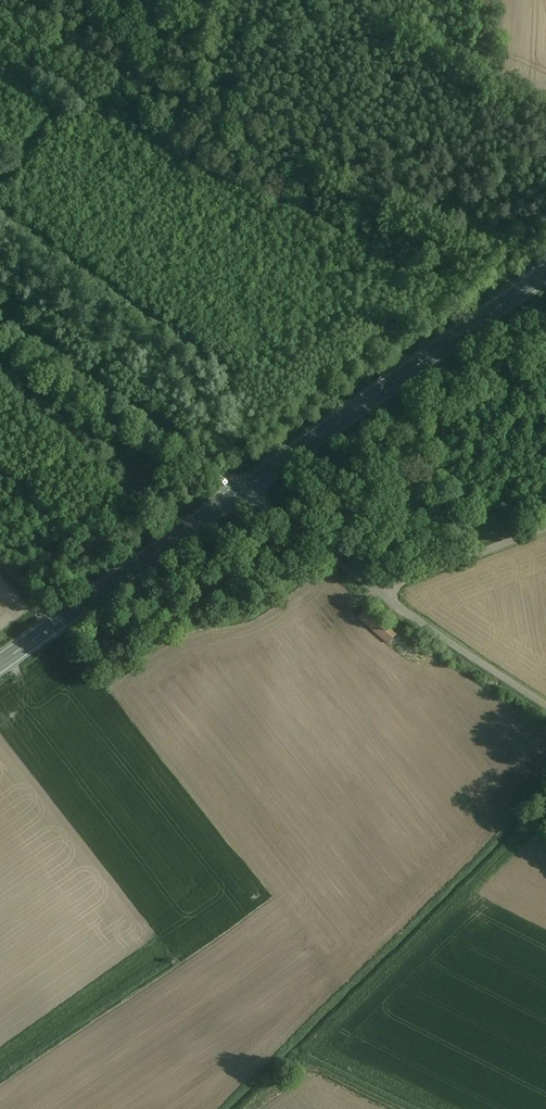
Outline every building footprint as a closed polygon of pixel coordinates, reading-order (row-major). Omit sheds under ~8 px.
[(402,630),(371,605),(362,615),(394,640),(402,630)]
